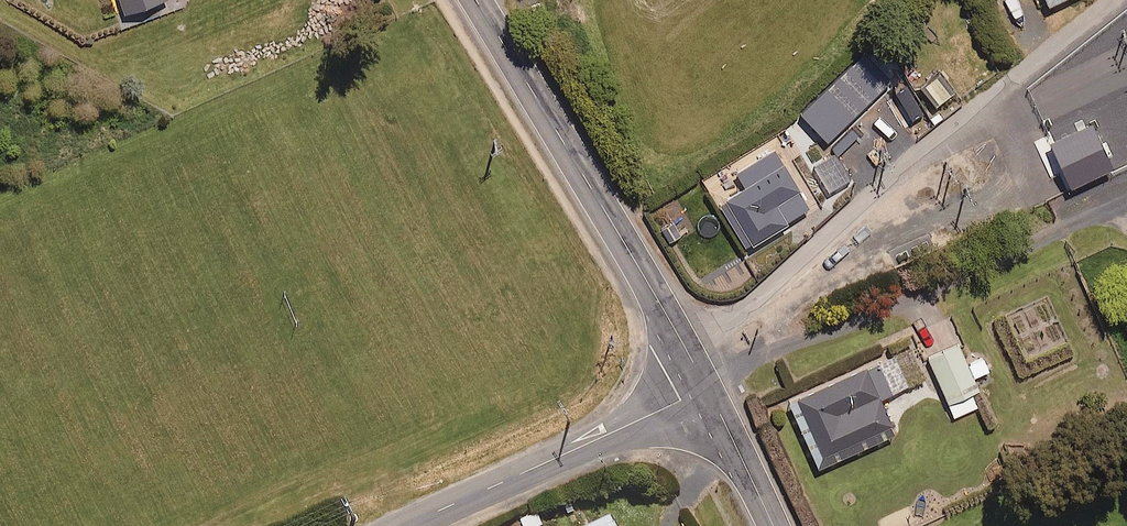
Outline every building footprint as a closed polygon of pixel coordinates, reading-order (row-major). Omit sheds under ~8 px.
[(125,15),(167,1),(167,0),(120,0),(125,15)] [(1109,31),(1126,73),(1126,23),(1109,31)] [(951,95),(937,78),(925,88),(938,105),(951,95)] [(928,112),(919,95),(904,103),(913,120),(928,112)] [(1106,109),(1126,157),(1126,100),(1106,109)] [(1114,171),(1090,116),(1038,139),(1061,193),(1114,171)] [(809,211),(781,167),(720,205),(747,250),(809,211)] [(967,366),(958,346),(929,358),(949,404),(979,392),(973,378),(989,371),(984,359),(967,366)] [(924,380),(911,350),(789,402),(818,469),(895,436),(880,400),(924,380)] [(539,511),(521,519),(524,525),(546,525),(539,511)] [(611,518),(593,525),(615,525),(611,518)]
